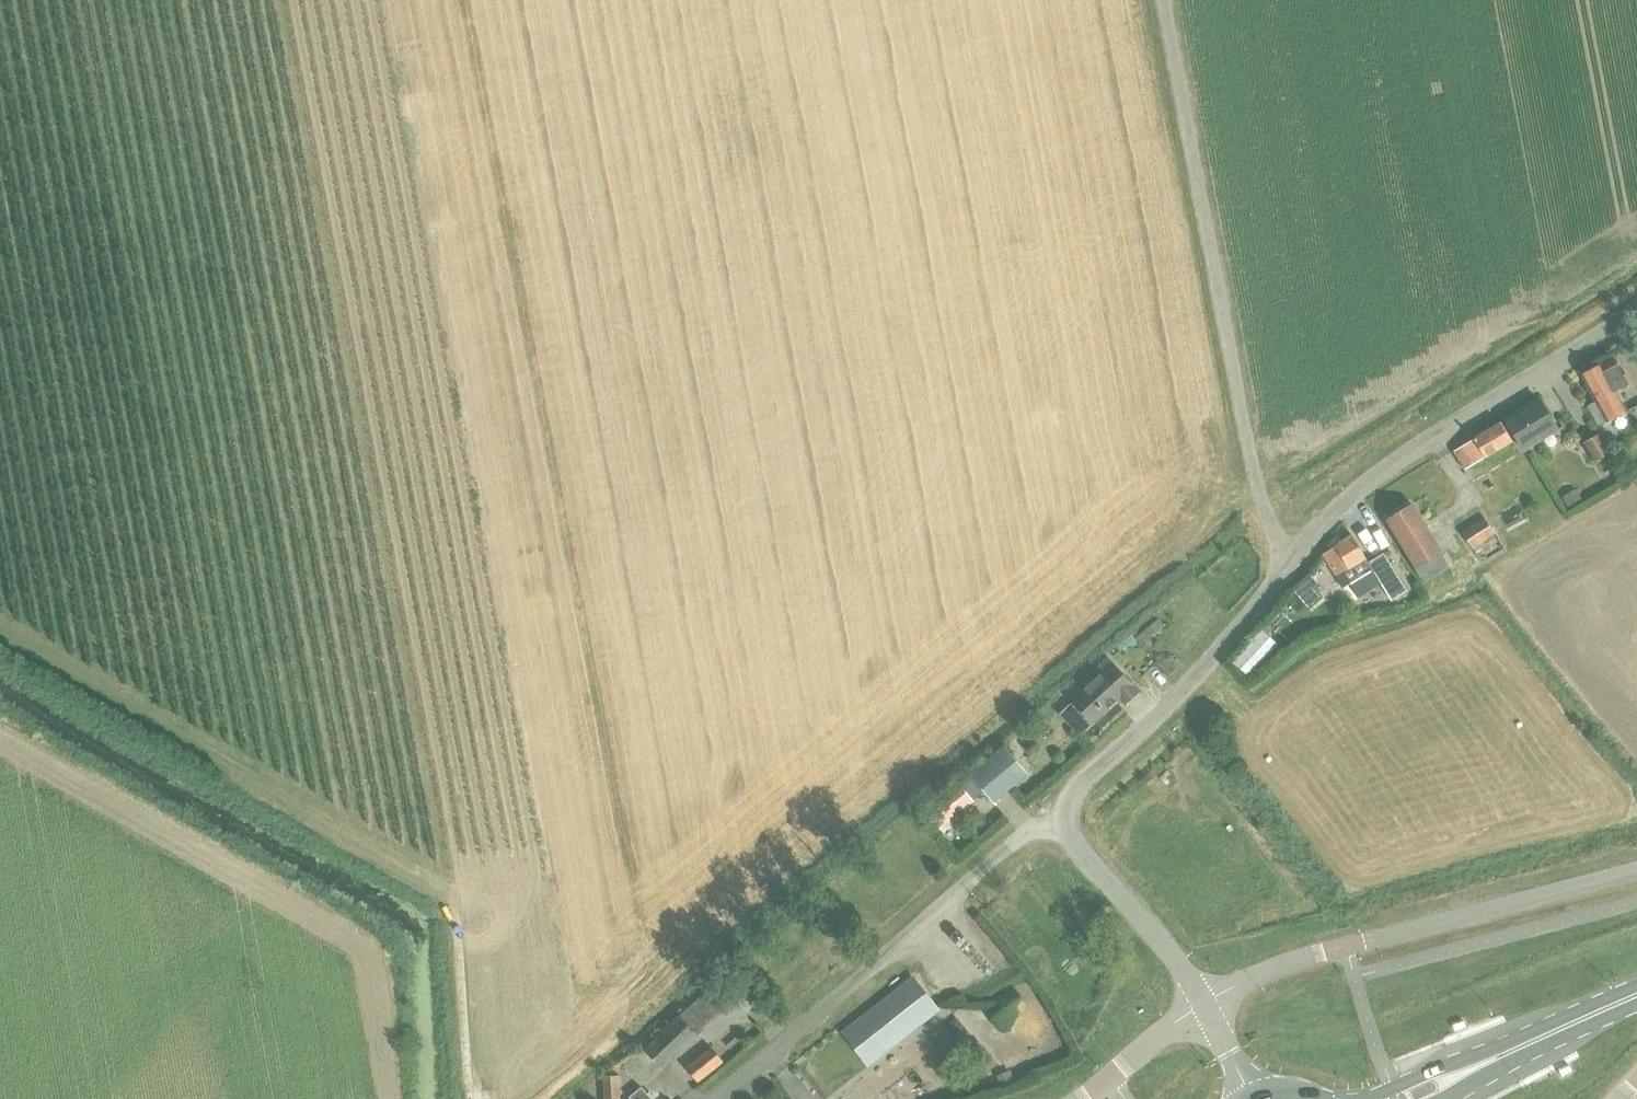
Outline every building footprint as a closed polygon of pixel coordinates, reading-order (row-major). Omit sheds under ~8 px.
[(1612,358),(1597,367),(1582,375),(1596,400),(1589,404),(1602,426),(1608,422),(1624,413),(1611,392),(1626,383),(1612,358)] [(1522,452),(1556,431),(1538,401),(1504,422),(1522,452)] [(1499,424),(1461,447),(1453,453),(1463,470),(1472,464),(1510,442),(1499,424)] [(1599,435),(1601,434),(1600,432),(1582,442),(1594,463),(1609,454),(1599,435)] [(1563,497),(1569,507),(1583,499),(1577,489),(1563,497)] [(1504,509),(1513,527),(1532,517),(1522,500),(1504,509)] [(1420,582),(1447,566),(1411,505),(1384,521),(1420,582)] [(1482,518),(1461,533),(1472,549),(1494,535),(1482,518)] [(1323,554),(1337,577),(1338,577),(1343,585),(1349,581),(1359,597),(1374,587),(1381,582),(1384,587),(1391,598),(1393,600),(1396,598),(1407,591),(1402,582),(1391,565),(1384,554),(1373,560),(1369,563),(1365,555),(1353,536),(1323,554)] [(1305,579),(1293,590),(1310,609),(1322,599),(1314,590),(1320,585),(1310,574),(1305,579)] [(1156,622),(1147,628),(1153,635),(1161,629),(1156,622)] [(1104,673),(1072,703),(1086,717),(1073,729),(1078,735),(1080,737),(1093,725),(1121,699),(1127,705),(1141,692),(1109,658),(1099,668),(1104,673)] [(1039,712),(1031,719),(1039,727),(1046,720),(1039,712)] [(1005,747),(970,776),(994,804),(1029,775),(1005,747)] [(926,811),(941,829),(974,801),(959,783),(926,811)] [(889,997),(861,1019),(863,1023),(887,1052),(916,1030),(940,1011),(925,992),(914,977),(914,978),(889,997)] [(663,1032),(645,1050),(654,1060),(662,1068),(663,1069),(667,1065),(698,1035),(736,999),(717,979),(680,1016),(663,1032)] [(1030,1007),(1017,990),(995,1010),(1009,1026),(1030,1007)] [(967,1029),(960,1035),(945,1018),(923,1037),(945,1062),(974,1037),(967,1029)] [(723,1041),(730,1049),(746,1035),(739,1027),(723,1041)] [(714,1048),(688,1068),(699,1082),(725,1062),(714,1048)] [(1011,1072),(998,1076),(1001,1087),(1015,1083),(1011,1072)] [(621,1075),(605,1076),(606,1098),(622,1098),(621,1075)] [(653,1098),(650,1095),(642,1087),(629,1098),(653,1098)]
